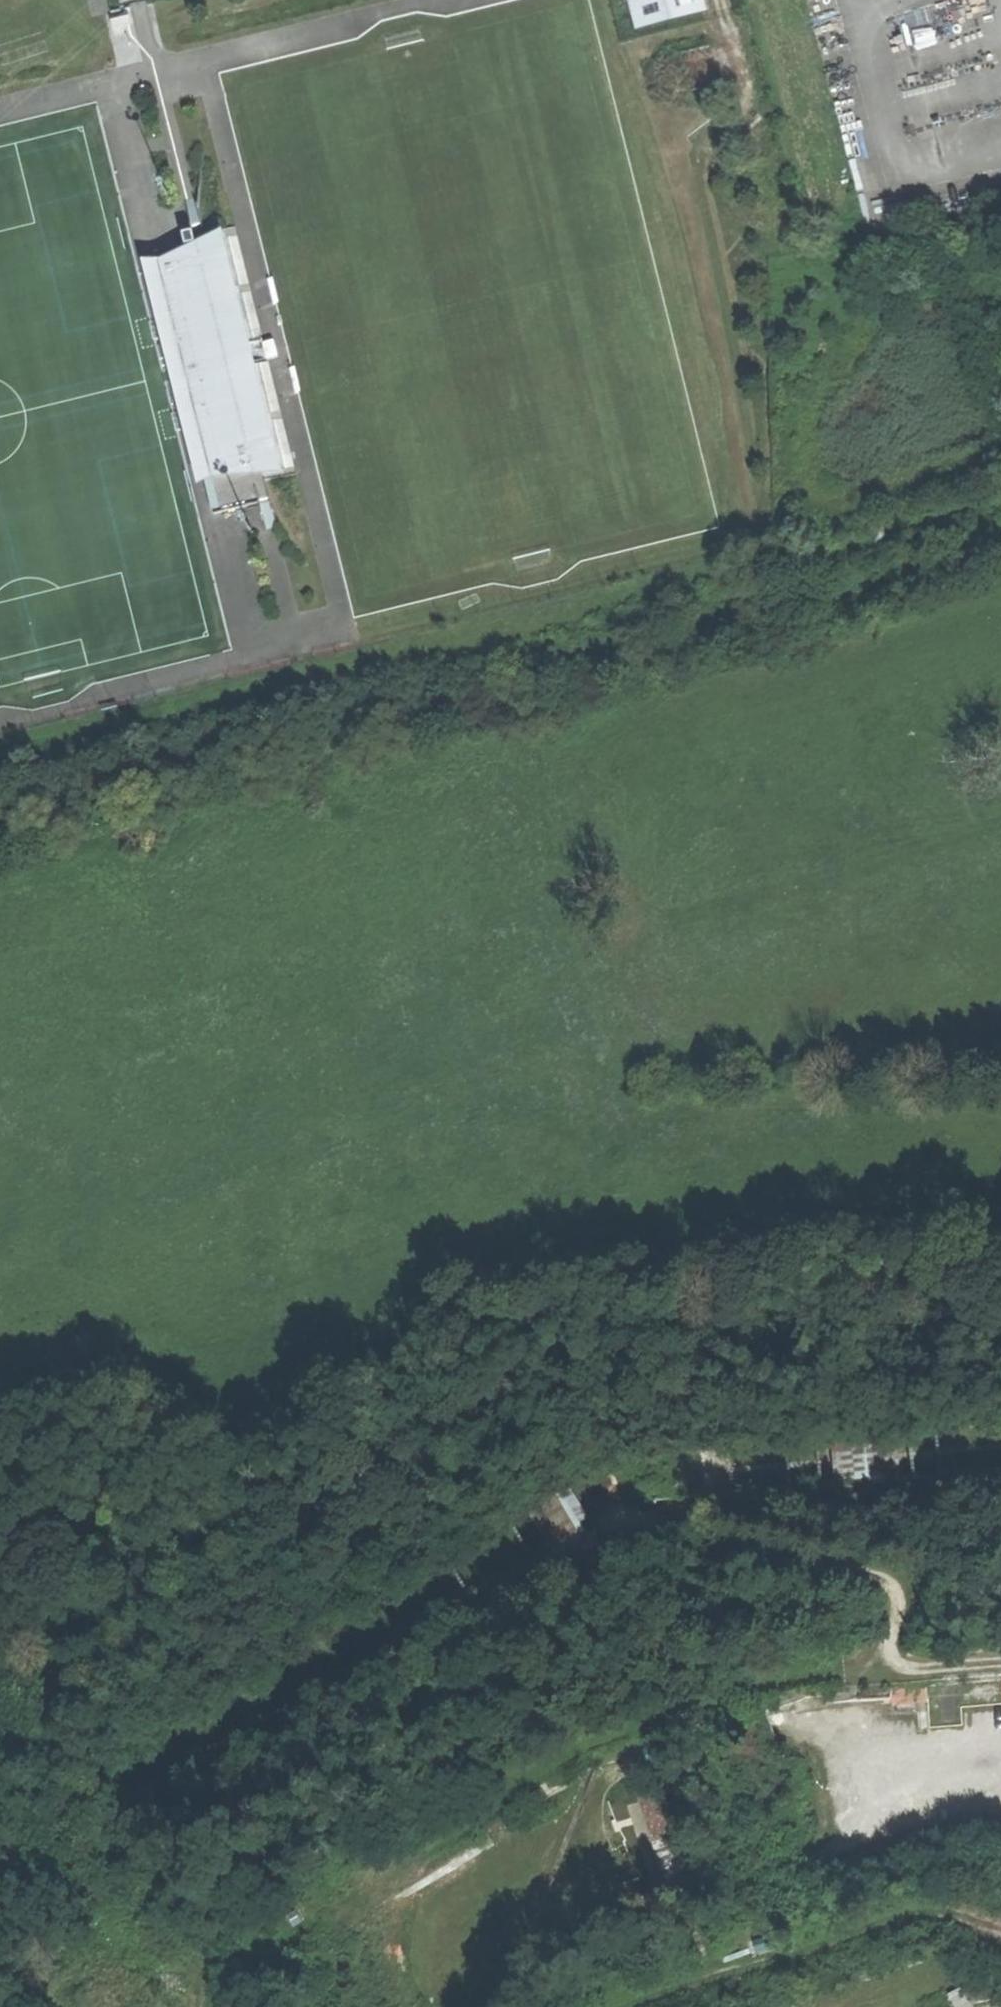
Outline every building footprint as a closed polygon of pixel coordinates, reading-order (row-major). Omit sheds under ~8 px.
[(640,28),(706,10),(703,0),(632,0),(640,28)] [(227,230),(145,259),(202,485),(288,474),(227,230)] [(836,1443),(837,1476),(893,1474),(893,1450),(862,1451),(861,1443),(836,1443)] [(650,1804),(676,1884),(702,1876),(676,1796),(650,1804)] [(990,2000),(976,1978),(952,1993),(961,2006),(978,2006),(990,2000)]
